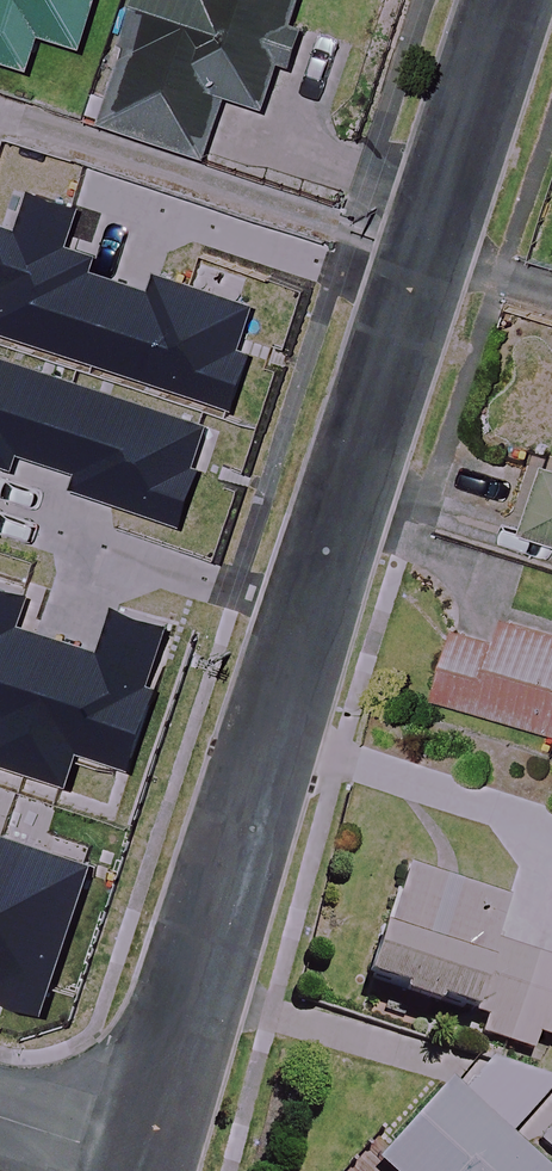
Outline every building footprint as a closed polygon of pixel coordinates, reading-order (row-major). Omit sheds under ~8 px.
[(30,69),(40,35),(83,47),(97,0),(0,0),(0,60),(30,69)] [(294,68),(305,32),(293,29),(302,0),(140,0),(103,124),(209,155),(227,95),(270,108),(283,65),(294,68)] [(4,142),(0,156),(0,216),(52,231),(72,162),(4,142)] [(176,253),(86,224),(18,444),(152,485),(174,413),(131,400),(176,253)] [(530,535),(551,542),(551,464),(530,535)] [(73,506),(0,483),(0,580),(45,595),(73,506)] [(507,630),(463,617),(439,698),(551,732),(551,626),(512,614),(507,630)] [(14,898),(72,726),(0,702),(0,893),(14,898)] [(403,869),(367,985),(479,1020),(475,1032),(538,1051),(547,1025),(551,1027),(551,963),(492,944),(506,901),(403,869)] [(488,1062),(461,1093),(443,1089),(377,1163),(387,1170),(545,1170),(508,1138),(551,1087),(551,1085),(488,1062)]
